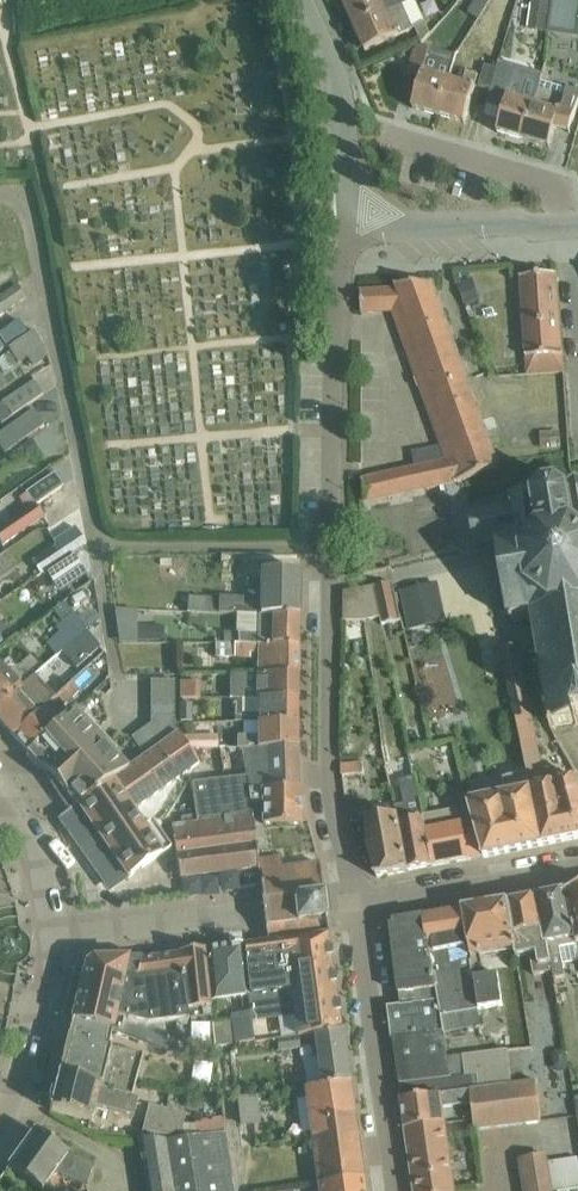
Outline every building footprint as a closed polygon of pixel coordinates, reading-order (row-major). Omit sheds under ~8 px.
[(342,3),(353,27),(365,52),(395,38),(413,29),(402,5),(412,0),(348,0),(342,3)] [(532,10),(549,11),(550,0),(533,0),(532,10)] [(424,24),(414,29),(421,43),(429,34),(424,24)] [(418,45),(409,73),(421,76),(412,108),(438,116),(448,81),(453,64),(427,57),(430,48),(418,45)] [(496,70),(490,91),(502,95),(503,95),(509,73),(511,67),(498,63),(496,70)] [(490,91),(496,70),(484,67),(478,87),(490,91)] [(459,84),(448,81),(438,116),(464,123),(478,76),(460,71),(458,78),(459,84)] [(500,121),(497,133),(522,140),(537,89),(539,81),(509,73),(503,95),(502,95),(498,108),(504,109),(500,121)] [(522,140),(549,148),(554,129),(569,134),(577,103),(577,91),(566,87),(566,89),(539,81),(537,89),(522,140)] [(565,373),(558,275),(521,278),(528,375),(565,373)] [(473,280),(458,285),(464,306),(480,301),(473,280)] [(393,311),(447,461),(455,482),(456,484),(500,468),(484,424),(432,284),(394,286),(396,290),(360,291),(361,314),(393,311)] [(0,296),(0,315),(24,299),(17,285),(0,296)] [(0,335),(0,339),(6,347),(26,334),(18,322),(0,335)] [(43,346),(32,331),(7,348),(17,363),(26,358),(32,366),(46,356),(43,346)] [(42,396),(33,382),(1,404),(11,417),(42,396)] [(32,410),(0,433),(0,449),(3,454),(43,426),(32,410)] [(558,431),(539,433),(541,449),(560,447),(558,431)] [(30,439),(21,446),(28,456),(37,450),(30,439)] [(447,461),(410,469),(415,491),(455,482),(447,461)] [(410,469),(361,479),(366,502),(415,491),(410,469)] [(32,507),(33,506),(60,487),(52,475),(24,495),(24,496),(32,507)] [(575,483),(576,487),(569,493),(560,487),(561,484),(557,483),(557,486),(544,488),(542,485),(539,487),(541,491),(534,498),(524,495),(524,491),(520,492),(521,496),(515,502),(512,500),(510,503),(513,505),(514,509),(474,516),(473,515),(470,516),(475,545),(497,541),(500,559),(499,559),(500,564),(501,566),(506,595),(502,596),(505,615),(507,615),(508,617),(511,617),(511,620),(513,619),(513,624),(532,620),(535,633),(531,634),(532,637),(536,636),(539,657),(536,657),(537,661),(540,660),(544,681),(540,681),(542,685),(545,684),(548,704),(545,704),(545,707),(548,707),(551,722),(550,722),(552,728),(556,727),(556,726),(576,722),(577,725),(577,482),(575,483)] [(24,496),(18,500),(26,511),(32,507),(24,496)] [(33,506),(32,507),(26,511),(0,529),(0,546),(41,518),(33,506)] [(31,563),(39,575),(63,559),(55,547),(31,563)] [(187,598),(186,613),(218,615),(256,616),(297,617),(298,589),(298,572),(260,571),(259,600),(218,599),(187,598)] [(401,619),(393,582),(373,586),(380,618),(381,623),(401,619)] [(436,584),(398,592),(407,631),(445,622),(436,584)] [(380,618),(373,586),(344,593),(344,621),(363,622),(380,618)] [(237,634),(237,645),(297,647),(297,617),(256,616),(255,634),(237,634)] [(83,632),(85,631),(75,619),(45,645),(55,657),(60,653),(83,632)] [(134,629),(134,645),(166,644),(165,628),(134,629)] [(83,632),(60,653),(74,669),(98,649),(83,632)] [(297,647),(237,645),(214,644),(214,658),(234,658),(248,659),(248,654),(257,654),(257,676),(297,675),(297,647)] [(541,845),(577,838),(577,780),(538,788),(536,780),(544,778),(516,646),(500,649),(527,775),(530,790),(541,845)] [(17,692),(20,688),(26,683),(42,669),(31,657),(17,669),(8,659),(0,667),(0,708),(17,692)] [(229,675),(229,686),(229,700),(234,700),(297,700),(297,675),(257,676),(229,675)] [(0,708),(0,724),(12,737),(38,713),(47,705),(49,702),(54,698),(34,676),(26,683),(20,688),(17,692),(0,708)] [(26,752),(58,722),(47,711),(58,701),(62,705),(77,691),(69,684),(54,698),(49,702),(47,705),(38,713),(12,737),(26,752)] [(195,684),(178,684),(178,699),(195,699),(195,684)] [(234,700),(234,705),(233,722),(242,723),(296,724),(297,700),(234,700)] [(191,723),(191,705),(179,705),(179,723),(191,723)] [(71,710),(58,722),(26,752),(56,784),(52,788),(68,812),(126,770),(71,710)] [(149,717),(149,723),(163,744),(173,737),(173,718),(149,717)] [(296,724),(242,723),(242,737),(236,737),(236,750),(241,750),(297,748),(296,724)] [(68,812),(57,820),(80,854),(107,892),(127,879),(170,848),(149,819),(143,823),(133,809),(150,798),(198,764),(188,750),(180,739),(177,734),(173,737),(163,744),(126,770),(68,812)] [(217,738),(180,739),(188,750),(217,749),(217,738)] [(362,763),(340,765),(341,776),(363,774),(362,763)] [(506,794),(467,802),(483,857),(541,845),(530,790),(527,775),(503,780),(506,794)] [(181,825),(171,826),(174,848),(178,879),(256,869),(255,860),(256,860),(255,844),(249,802),(247,790),(245,777),(191,784),(195,817),(180,819),(181,825)] [(402,804),(393,806),(395,816),(406,872),(432,867),(425,832),(423,816),(422,814),(418,797),(413,777),(397,780),(402,804)] [(249,802),(262,802),(262,825),(300,825),(300,789),(298,789),(247,790),(249,802)] [(483,857),(467,802),(448,806),(449,810),(423,816),(425,832),(432,867),(483,857)] [(406,872),(395,816),(366,818),(376,878),(406,872)] [(256,872),(281,869),(280,857),(256,860),(255,860),(256,869),(256,872)] [(281,869),(256,872),(257,873),(258,878),(259,878),(261,899),(261,901),(260,901),(261,902),(260,902),(261,905),(263,923),(262,923),(263,926),(264,927),(264,928),(266,942),(283,940),(327,934),(325,920),(326,920),(326,918),(325,915),(323,898),(323,895),(322,893),(318,865),(281,869)] [(566,893),(574,939),(577,960),(577,962),(577,890),(566,893)] [(574,939),(566,893),(535,898),(544,944),(548,944),(553,971),(553,976),(564,974),(562,963),(577,960),(574,939)] [(553,971),(548,944),(544,944),(535,898),(506,904),(514,950),(515,956),(529,954),(533,974),(553,971)] [(506,904),(463,911),(474,986),(478,1009),(502,1005),(497,974),(483,976),(480,955),(514,950),(506,904)] [(474,986),(463,911),(424,917),(430,958),(437,998),(443,1032),(444,1034),(481,1028),(478,1009),(474,986)] [(430,958),(424,917),(394,922),(390,928),(400,1006),(387,1007),(391,1038),(393,1038),(443,1032),(437,998),(430,958)] [(327,934),(283,940),(292,1005),(336,998),(327,934)] [(266,942),(239,946),(243,975),(248,1011),(275,1007),(292,1005),(283,940),(266,942)] [(248,1011),(243,975),(239,946),(203,951),(208,1002),(239,997),(241,1013),(230,1015),(234,1044),(252,1042),(249,1021),(248,1011)] [(177,955),(140,960),(146,1024),(183,1019),(182,1011),(208,1008),(208,1002),(203,951),(177,955)] [(146,1024),(140,960),(140,959),(127,959),(91,960),(85,965),(70,1021),(92,1026),(110,1030),(115,1031),(118,1029),(120,1017),(146,1024)] [(336,998),(292,1005),(275,1007),(277,1017),(293,1015),(296,1037),(312,1035),(341,1031),(336,998)] [(63,1051),(57,1074),(98,1085),(99,1085),(102,1077),(134,1085),(141,1055),(110,1048),(110,1047),(107,1046),(110,1030),(70,1021),(66,1038),(63,1051)] [(341,1031),(312,1035),(315,1058),(300,1060),(304,1088),(348,1083),(341,1031)] [(443,1032),(393,1038),(399,1085),(463,1076),(461,1056),(447,1058),(444,1034),(443,1032)] [(298,1049),(296,1037),(275,1040),(277,1052),(298,1049)] [(463,1076),(399,1085),(401,1098),(470,1090),(488,1088),(503,1086),(504,1086),(510,1085),(507,1051),(499,1051),(461,1056),(463,1076)] [(98,1085),(57,1074),(48,1111),(90,1120),(93,1109),(131,1118),(136,1101),(130,1099),(129,1100),(96,1091),(98,1085)] [(99,1085),(98,1085),(96,1091),(129,1100),(130,1099),(134,1085),(102,1077),(99,1085)] [(536,1082),(520,1084),(524,1123),(540,1121),(536,1082)] [(348,1083),(304,1088),(302,1089),(309,1138),(328,1135),(325,1119),(352,1116),(348,1083)] [(520,1084),(504,1086),(508,1125),(524,1123),(520,1084)] [(503,1086),(488,1088),(492,1127),(508,1125),(504,1086),(503,1086)] [(492,1127),(488,1088),(470,1090),(472,1103),(475,1129),(492,1127)] [(472,1103),(470,1090),(401,1098),(405,1128),(444,1123),(445,1123),(442,1107),(472,1103)] [(235,1097),(239,1125),(260,1122),(256,1094),(235,1097)] [(142,1129),(179,1139),(182,1125),(186,1113),(149,1103),(142,1129)] [(360,1176),(352,1116),(325,1119),(328,1135),(309,1138),(316,1183),(360,1176)] [(182,1125),(179,1139),(196,1137),(224,1133),(222,1120),(193,1125),(182,1125)] [(445,1124),(444,1123),(405,1128),(414,1190),(454,1190),(445,1124)] [(34,1131),(7,1168),(41,1190),(54,1172),(85,1185),(94,1163),(67,1154),(34,1131)] [(179,1139),(165,1140),(171,1190),(232,1190),(224,1133),(196,1137),(179,1139)] [(165,1140),(137,1138),(146,1190),(171,1190),(165,1140)] [(549,1171),(548,1163),(546,1156),(521,1160),(524,1175),(549,1171)] [(562,1160),(566,1188),(577,1187),(577,1167),(577,1158),(562,1160)] [(562,1160),(548,1163),(549,1171),(551,1186),(552,1190),(566,1188),(562,1160)] [(551,1186),(549,1171),(524,1175),(526,1189),(551,1186)] [(316,1183),(318,1190),(362,1190),(360,1176),(316,1183)]
